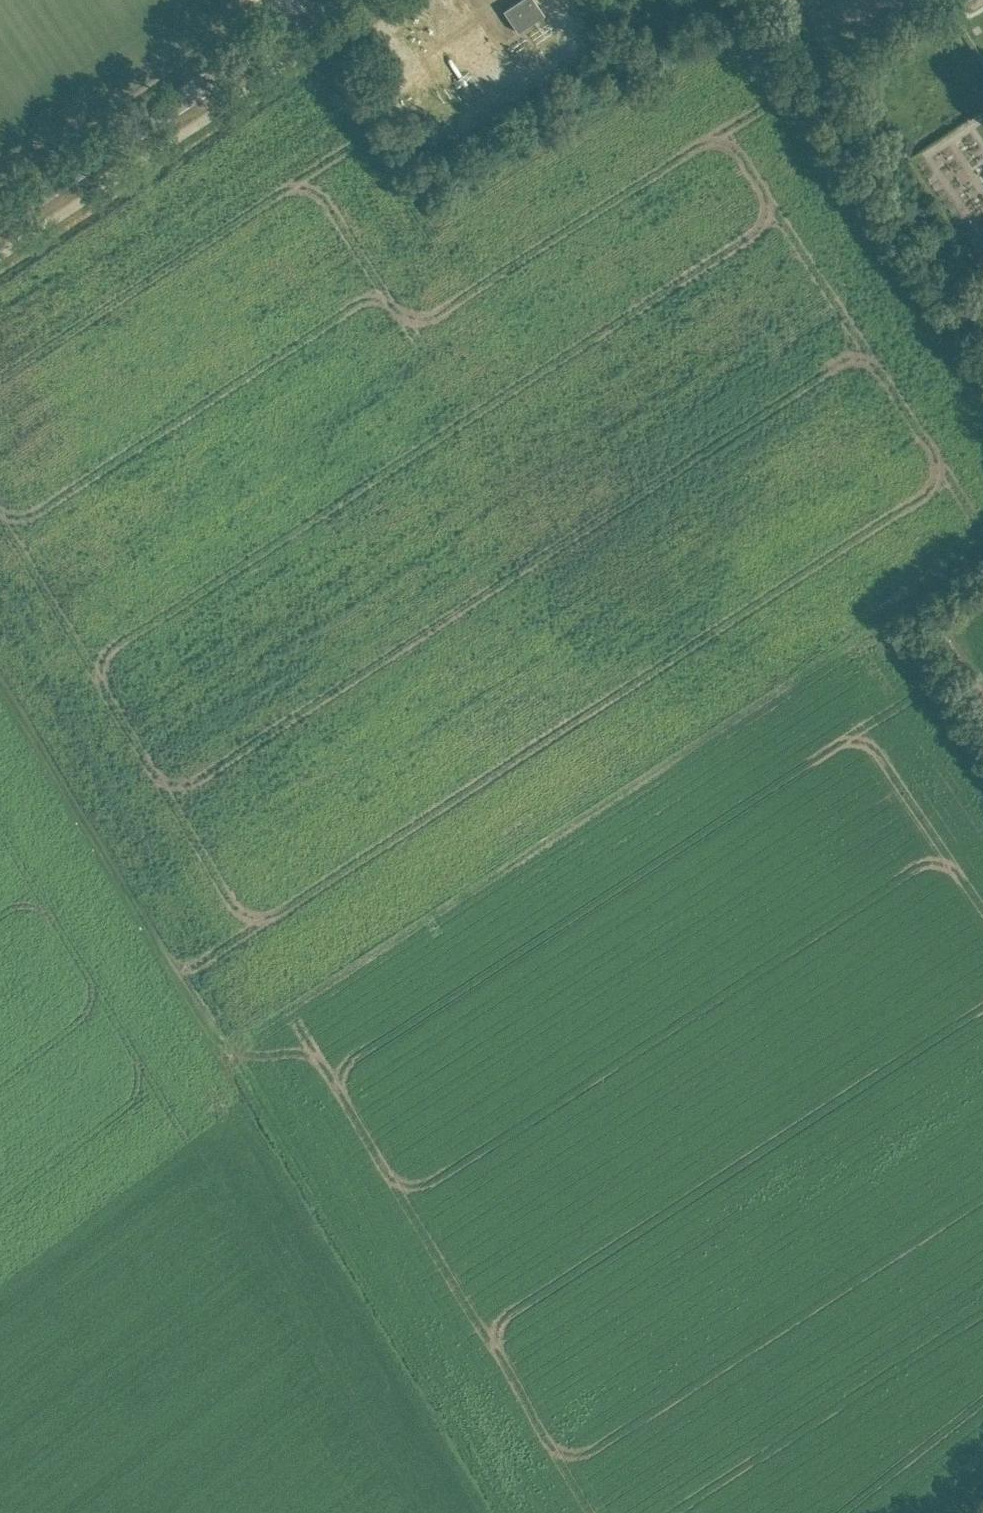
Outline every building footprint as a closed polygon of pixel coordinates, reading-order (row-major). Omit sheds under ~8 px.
[(541,9),(535,0),(518,0),(504,9),(518,31),(544,14),(541,9)] [(971,11),(982,4),(982,0),(964,0),(971,11)]
